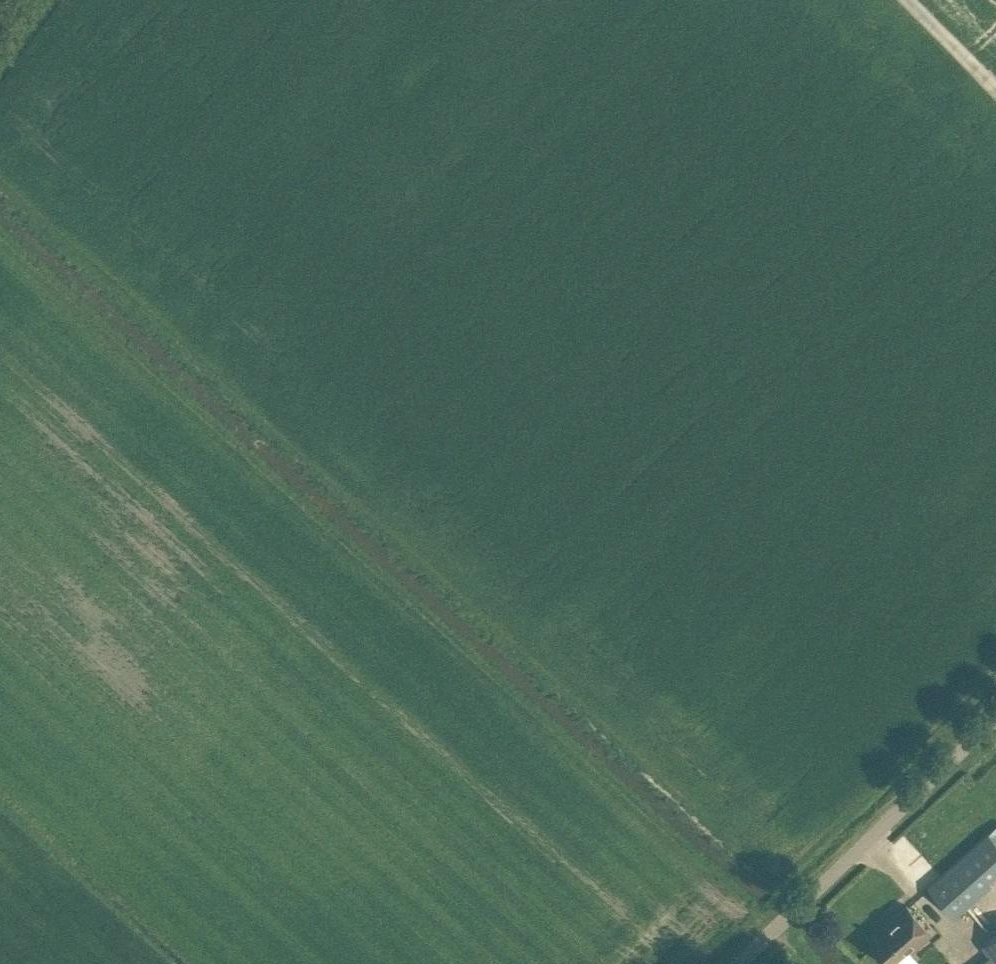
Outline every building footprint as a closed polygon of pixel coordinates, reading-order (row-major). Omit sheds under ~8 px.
[(995,880),(995,841),(988,832),(928,885),(955,916),(995,880)] [(931,931),(907,904),(887,921),(890,924),(870,942),(889,963),(909,946),(911,948),(931,931)] [(980,947),(988,957),(978,963),(995,963),(995,935),(980,947)]
